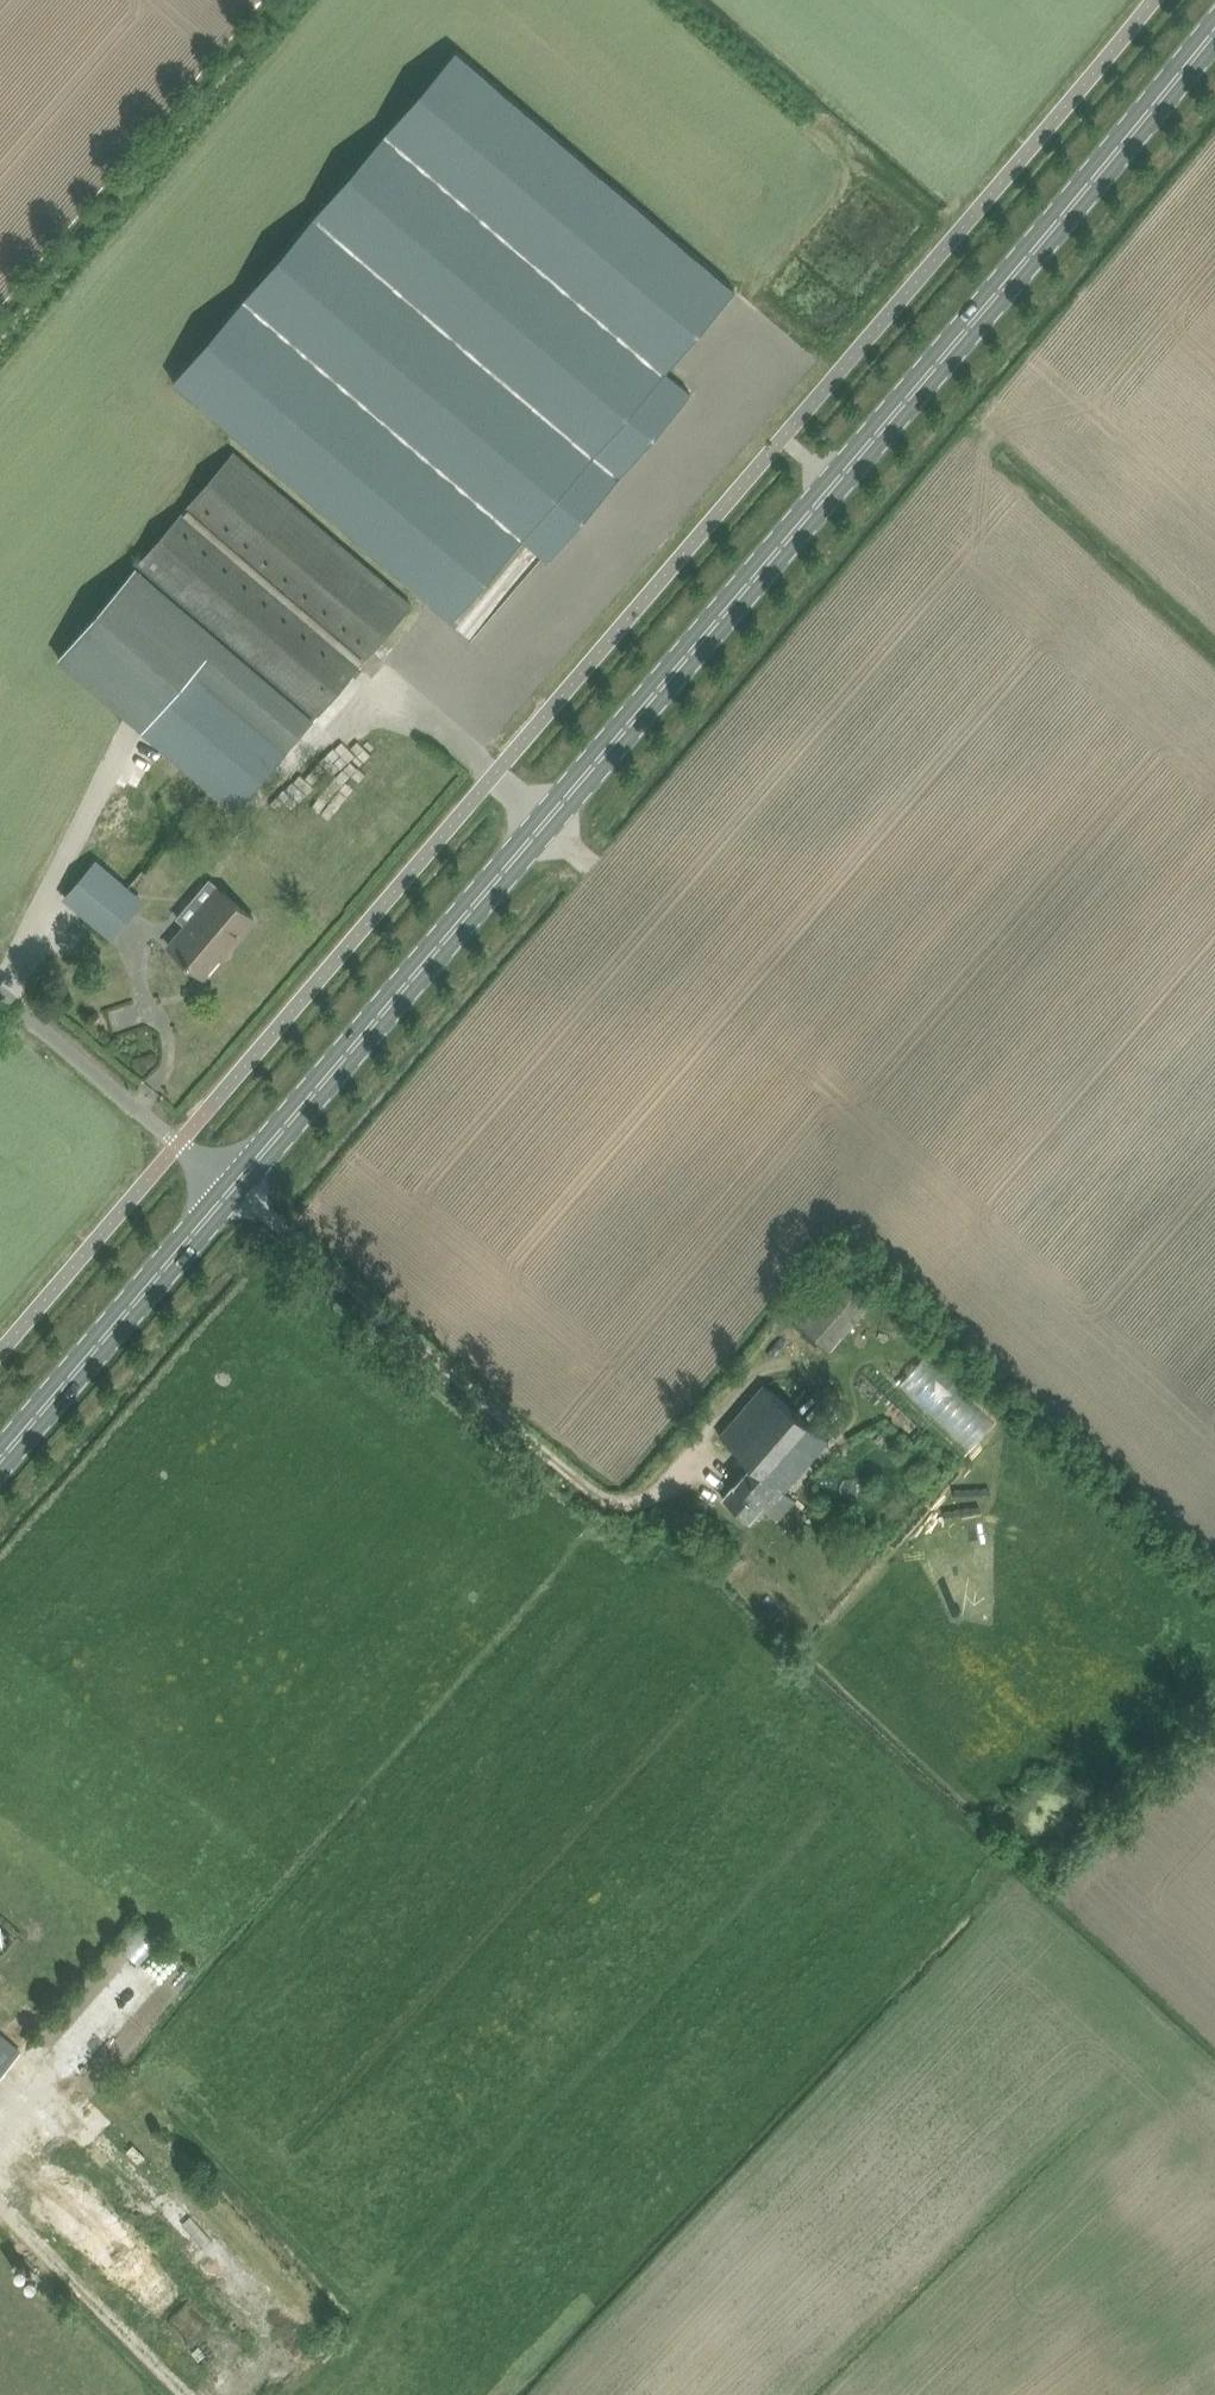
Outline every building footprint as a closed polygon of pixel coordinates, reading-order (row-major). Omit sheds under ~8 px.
[(455,50),(172,380),(430,601),(452,619),(522,538),(528,543),(543,556),(548,560),(690,393),(665,371),(735,289),(455,50)] [(314,719),(352,674),(356,677),(361,671),(357,668),(412,604),(234,452),(59,657),(236,810),(289,748),(288,747),(313,718),(314,719)] [(117,899),(127,888),(96,862),(66,897),(96,923),(87,915),(97,904),(121,924),(132,911),(117,899)] [(169,947),(202,974),(224,948),(227,950),(254,919),(219,889),(169,947)] [(782,1308),(830,1349),(882,1289),(834,1248),(782,1308)] [(969,1450),(995,1422),(924,1356),(898,1383),(969,1450)] [(798,1382),(787,1394),(796,1402),(807,1390),(798,1382)] [(752,1463),(723,1497),(750,1521),(780,1487),(784,1491),(829,1440),(764,1384),(720,1435),(752,1463)] [(130,1994),(118,2008),(129,2018),(141,2004),(130,1994)] [(20,2052),(0,2035),(0,2076),(20,2052)] [(253,2278),(207,2228),(185,2249),(230,2298),(253,2278)] [(165,2328),(211,2370),(234,2345),(174,2291),(164,2302),(178,2314),(165,2328)]
